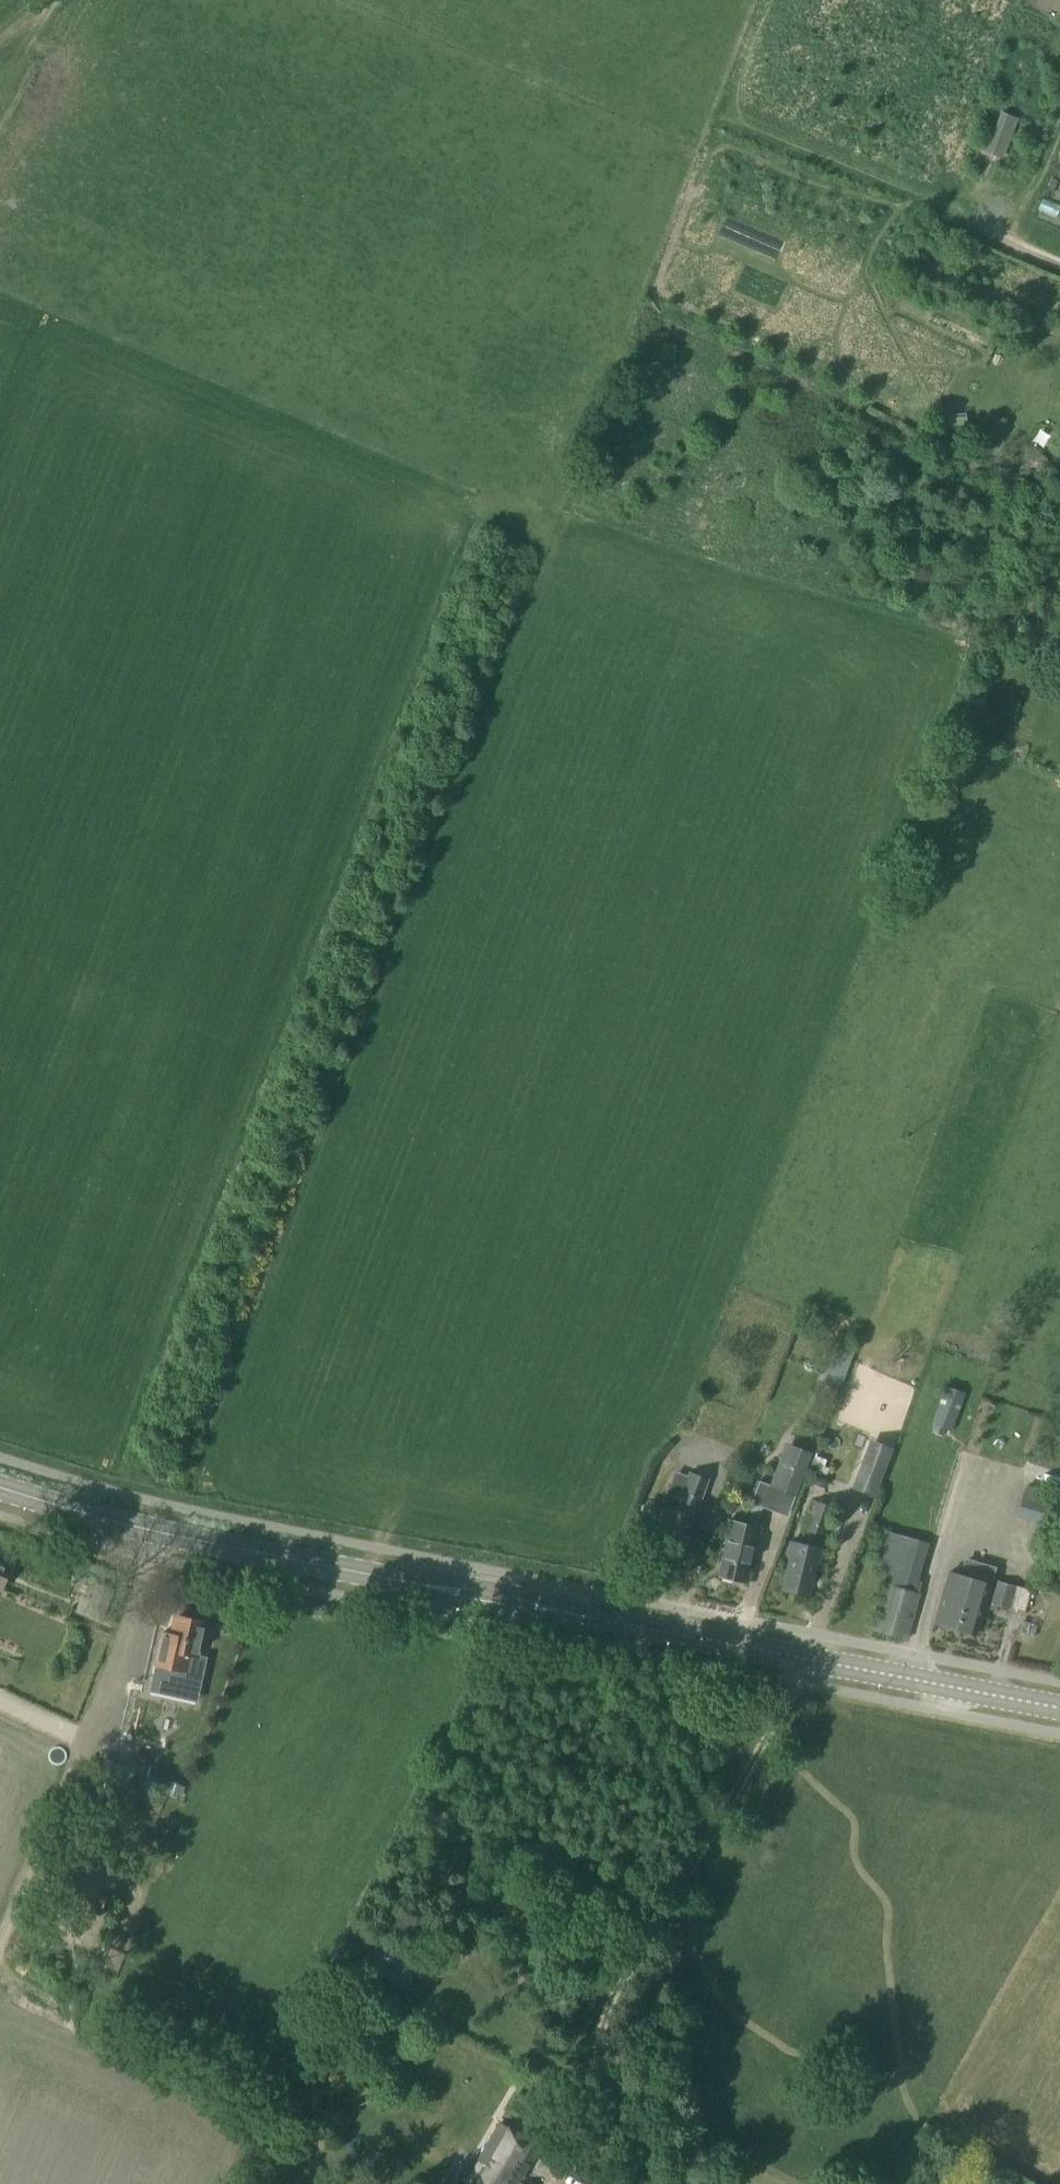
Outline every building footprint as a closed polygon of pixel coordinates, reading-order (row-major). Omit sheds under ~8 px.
[(987,139),(982,151),(986,153),(998,158),(1013,119),(1002,114),(991,140),(987,139)] [(829,1368),(844,1375),(861,1340),(846,1333),(829,1368)] [(933,1425),(931,1431),(944,1436),(946,1430),(950,1432),(964,1394),(946,1387),(931,1425),(933,1425)] [(892,1448),(875,1441),(855,1490),(873,1497),(892,1448)] [(793,1495),(801,1473),(809,1452),(784,1442),(768,1485),(781,1490),(793,1495)] [(827,1464),(832,1449),(818,1444),(813,1460),(827,1464)] [(677,1502),(698,1509),(709,1479),(688,1472),(685,1479),(674,1475),(666,1497),(677,1501),(677,1502)] [(1059,1531),(1059,1504),(1023,1494),(1015,1519),(1059,1531)] [(804,1531),(823,1538),(833,1510),(814,1504),(804,1531)] [(650,1558),(656,1560),(656,1562),(683,1568),(694,1516),(668,1510),(660,1544),(654,1543),(650,1558)] [(718,1576),(744,1582),(752,1550),(756,1551),(761,1531),(726,1523),(722,1541),(725,1542),(718,1576)] [(781,1590),(808,1596),(815,1563),(818,1564),(821,1549),(789,1542),(786,1557),(789,1557),(781,1590)] [(934,1624),(974,1635),(982,1608),(995,1612),(996,1607),(1022,1614),(1030,1590),(995,1580),(988,1603),(983,1602),(993,1569),(963,1560),(958,1576),(949,1574),(934,1624)] [(0,1589),(9,1568),(0,1564),(0,1589)] [(96,1579),(90,1595),(105,1601),(111,1584),(96,1579)] [(885,1586),(872,1630),(906,1640),(919,1596),(885,1586)] [(166,1650),(175,1652),(171,1668),(185,1672),(188,1655),(197,1657),(201,1641),(199,1640),(203,1622),(176,1616),(172,1634),(170,1634),(166,1650)] [(179,1696),(184,1673),(166,1669),(162,1692),(179,1696)] [(161,1695),(161,1710),(178,1711),(178,1696),(161,1695)] [(167,1782),(163,1793),(179,1799),(183,1788),(167,1782)] [(465,2183),(520,2183),(519,2183),(540,2146),(500,2123),(465,2183)]
